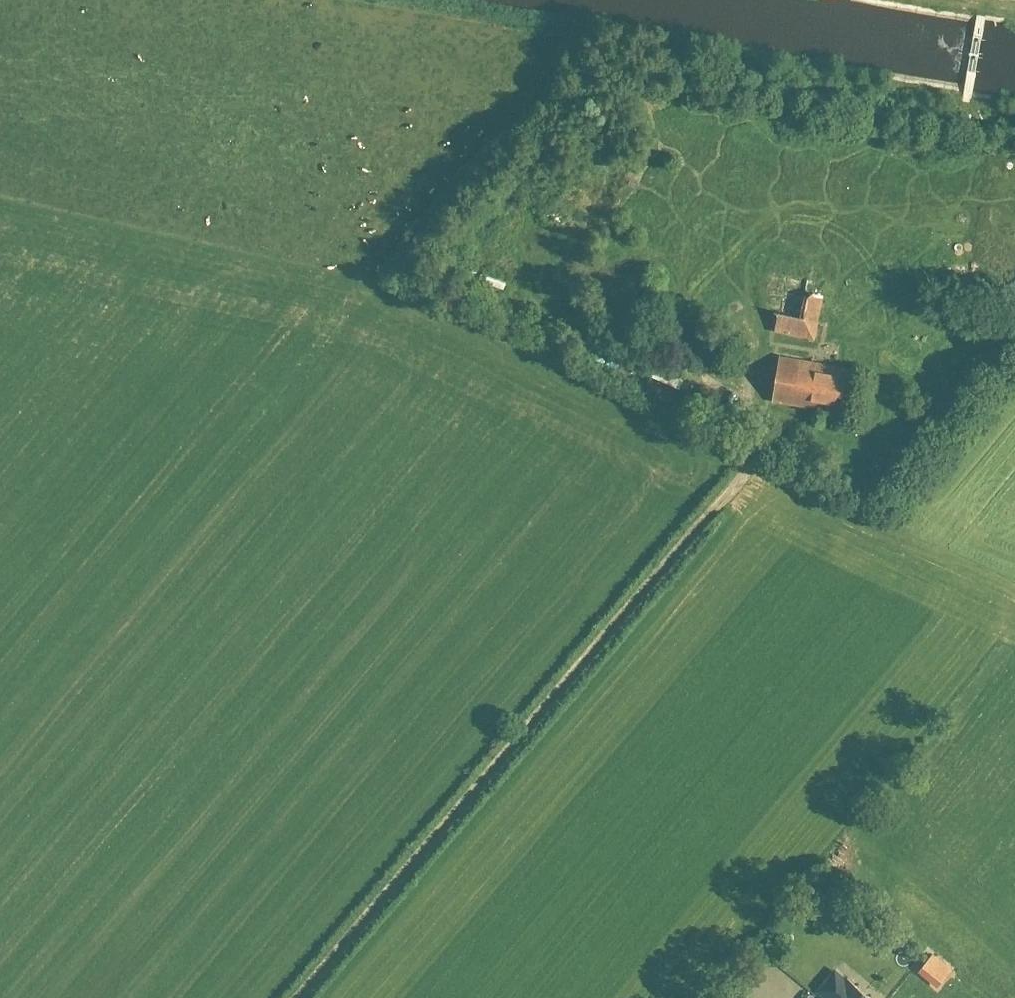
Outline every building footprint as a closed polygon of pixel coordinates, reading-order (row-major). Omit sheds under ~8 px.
[(777,316),(774,334),(814,342),(825,285),(786,277),(777,316)] [(840,413),(847,370),(805,363),(780,359),(772,403),(810,409),(810,408),(840,413)] [(918,974),(928,983),(943,965),(932,956),(918,974)] [(844,980),(833,971),(817,990),(826,997),(866,997),(844,980)]
